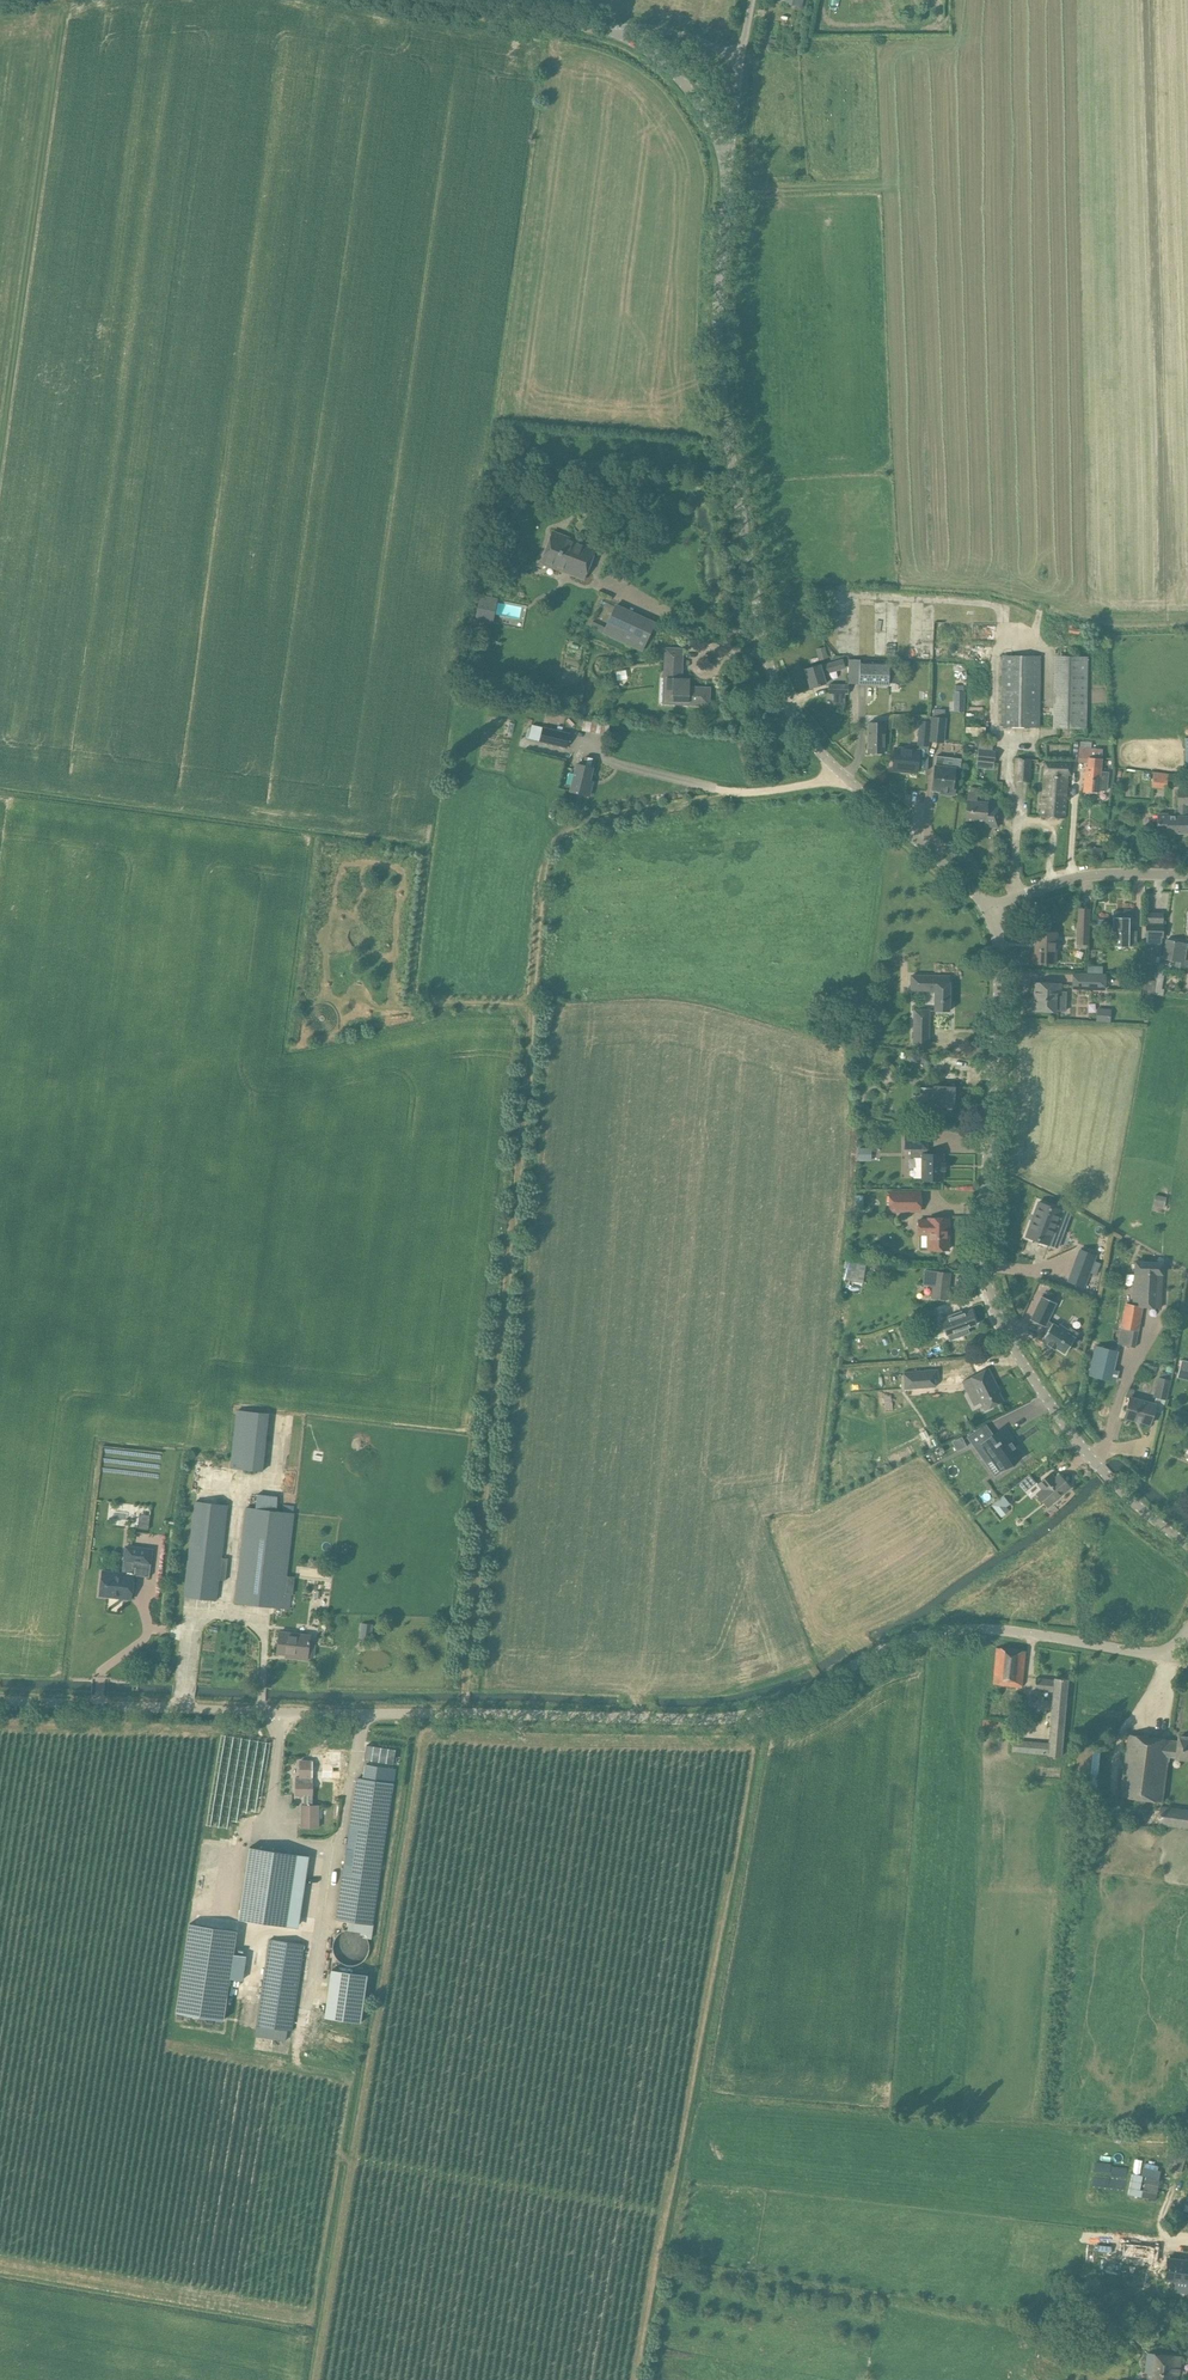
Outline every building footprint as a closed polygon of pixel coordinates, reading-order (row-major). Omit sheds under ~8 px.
[(549,472),(542,475),(545,481),(552,478),(549,472)] [(596,548),(552,532),(540,563),(584,579),(596,548)] [(476,619),(488,622),(492,598),(480,596),(476,619)] [(605,628),(603,632),(642,650),(654,624),(635,615),(629,629),(609,620),(605,628)] [(600,632),(603,627),(592,621),(590,626),(600,632)] [(1072,625),(1069,625),(1068,633),(1079,634),(1080,629),(1072,628),(1072,625)] [(825,647),(817,649),(819,660),(828,658),(825,647)] [(683,649),(665,648),(664,678),(666,678),(665,701),(688,702),(688,705),(709,705),(710,688),(689,687),(689,684),(684,678),(682,678),(683,649)] [(1041,656),(1002,656),(1001,727),(1039,728),(1041,656)] [(1054,656),(1053,727),(1087,728),(1087,657),(1054,656)] [(844,668),(842,660),(820,666),(820,665),(805,669),(811,688),(826,684),(823,674),(844,668)] [(859,684),(888,684),(889,664),(860,664),(859,684)] [(829,694),(833,694),(833,703),(845,704),(845,694),(848,694),(849,685),(829,685),(829,694)] [(964,704),(964,685),(955,685),(955,704),(964,704)] [(930,722),(929,741),(944,743),(946,718),(944,718),(945,711),(934,709),(933,717),(931,717),(931,722),(930,722)] [(929,741),(930,722),(920,721),(918,745),(929,746),(929,741)] [(885,723),(868,723),(867,752),(884,753),(885,723)] [(557,730),(543,727),(539,742),(566,749),(570,733),(562,731),(557,730)] [(993,763),(995,751),(992,751),(993,741),(979,740),(978,749),(976,761),(993,763)] [(894,758),(892,770),(917,772),(918,768),(927,769),(929,746),(919,745),(919,751),(895,748),(894,758)] [(1102,749),(1079,747),(1078,762),(1087,763),(1087,766),(1086,766),(1083,792),(1099,793),(1099,790),(1107,791),(1109,772),(1101,771),(1102,761),(1102,749)] [(934,778),(932,790),(941,791),(941,793),(954,795),(955,783),(954,783),(956,767),(960,768),(961,759),(944,757),(936,756),(935,765),(934,778)] [(594,759),(586,757),(584,766),(577,764),(570,791),(577,793),(589,796),(592,782),(589,781),(593,768),(592,768),(594,759)] [(1032,758),(1015,757),(1013,781),(1031,782),(1032,758)] [(1071,764),(1044,762),(1041,805),(1041,817),(1065,818),(1068,775),(1070,775),(1071,764)] [(1164,789),(1166,773),(1153,771),(1151,787),(1164,789)] [(1178,789),(1177,804),(1175,805),(1175,816),(1167,816),(1167,813),(1157,813),(1157,831),(1167,831),(1167,833),(1187,833),(1187,804),(1187,789),(1178,789)] [(977,794),(968,793),(965,820),(985,822),(984,825),(998,827),(1000,807),(987,805),(987,803),(976,802),(977,794)] [(1094,848),(1093,858),(1101,859),(1102,849),(1094,848)] [(1133,911),(1124,910),(1124,912),(1113,912),(1113,931),(1115,931),(1114,945),(1135,946),(1136,931),(1128,931),(1129,917),(1133,917),(1133,911)] [(1163,913),(1147,913),(1147,922),(1163,923),(1163,913)] [(1106,919),(1095,919),(1094,932),(1106,932),(1106,919)] [(1088,923),(1078,923),(1077,944),(1078,944),(1078,948),(1086,949),(1087,944),(1088,944),(1088,923)] [(1145,923),(1145,937),(1146,937),(1146,945),(1162,946),(1162,937),(1163,937),(1164,923),(1145,923)] [(1056,933),(1036,932),(1035,962),(1055,963),(1056,933)] [(1163,959),(1181,962),(1179,969),(1187,970),(1187,964),(1187,960),(1184,959),(1187,944),(1166,940),(1164,951),(1163,959)] [(1146,979),(1142,997),(1152,999),(1153,995),(1163,997),(1165,989),(1160,988),(1164,964),(1159,963),(1156,981),(1146,979)] [(1106,975),(1074,973),(1074,989),(1105,990),(1106,975)] [(950,977),(911,976),(911,990),(935,991),(934,1011),(949,1011),(950,977)] [(1034,983),(1033,1010),(1045,1010),(1056,1011),(1065,1011),(1066,992),(1061,992),(1061,985),(1057,985),(1057,984),(1046,984),(1034,983)] [(1111,1009),(1097,1008),(1096,1022),(1110,1023),(1111,1009)] [(929,1010),(914,1010),(914,1042),(928,1043),(929,1010)] [(908,1059),(911,1062),(915,1063),(918,1061),(919,1056),(916,1053),(912,1053),(909,1055),(908,1059)] [(921,1062),(924,1066),(929,1066),(932,1064),(933,1059),(930,1055),(925,1055),(922,1057),(921,1062)] [(934,1086),(933,1086),(933,1087),(920,1087),(920,1092),(920,1095),(914,1095),(914,1100),(917,1100),(916,1108),(931,1109),(945,1110),(946,1105),(952,1106),(952,1107),(953,1107),(954,1087),(954,1088),(934,1087),(934,1086)] [(905,1148),(910,1148),(910,1158),(913,1158),(913,1164),(915,1164),(915,1177),(922,1177),(922,1181),(943,1181),(943,1170),(945,1170),(945,1164),(943,1164),(943,1154),(925,1153),(925,1149),(927,1149),(927,1132),(905,1132),(905,1148)] [(872,1161),(871,1148),(858,1148),(859,1161),(872,1161)] [(920,1192),(890,1192),(890,1211),(920,1211),(920,1192)] [(863,1210),(863,1195),(855,1196),(855,1210),(863,1210)] [(1166,1197),(1155,1195),(1153,1206),(1164,1208),(1166,1197)] [(1039,1202),(1026,1237),(1048,1245),(1057,1248),(1064,1230),(1070,1213),(1061,1210),(1039,1202)] [(948,1219),(928,1218),(928,1220),(919,1220),(918,1234),(928,1234),(928,1250),(948,1250),(948,1219)] [(1083,1287),(1095,1255),(1080,1250),(1068,1282),(1083,1287)] [(853,1261),(850,1281),(862,1283),(865,1263),(853,1261)] [(1162,1264),(1135,1262),(1132,1305),(1125,1305),(1118,1343),(1135,1346),(1143,1307),(1159,1308),(1162,1264)] [(925,1270),(923,1284),(933,1285),(932,1298),(947,1300),(950,1273),(925,1270)] [(1045,1327),(1046,1326),(1048,1321),(1056,1303),(1042,1296),(1030,1320),(1045,1327)] [(942,1320),(941,1321),(947,1335),(948,1336),(949,1340),(969,1333),(968,1331),(967,1328),(976,1324),(973,1315),(972,1312),(971,1310),(962,1314),(961,1312),(961,1311),(949,1316),(942,1318),(942,1320)] [(1052,1324),(1048,1321),(1046,1326),(1050,1328),(1042,1339),(1048,1342),(1046,1344),(1054,1349),(1055,1348),(1065,1354),(1078,1333),(1070,1327),(1068,1330),(1059,1324),(1058,1326),(1053,1323),(1052,1324)] [(1118,1351),(1095,1346),(1089,1375),(1111,1380),(1116,1381),(1118,1372),(1113,1371),(1118,1351)] [(1181,1359),(1179,1369),(1187,1371),(1187,1361),(1181,1359)] [(988,1368),(962,1381),(967,1390),(973,1387),(984,1411),(1003,1401),(996,1387),(997,1386),(988,1368)] [(937,1370),(903,1372),(905,1389),(935,1387),(934,1378),(927,1378),(927,1371),(937,1370)] [(1154,1396),(1165,1399),(1169,1380),(1158,1378),(1154,1396)] [(891,1390),(882,1391),(885,1410),(894,1409),(891,1390)] [(1155,1405),(1129,1398),(1127,1406),(1124,1417),(1150,1424),(1155,1405)] [(270,1414),(240,1411),(233,1469),(264,1472),(270,1414)] [(967,1437),(968,1437),(985,1461),(992,1456),(1002,1471),(1021,1457),(1002,1429),(990,1437),(982,1427),(986,1424),(985,1423),(966,1437),(967,1437)] [(920,1435),(923,1440),(929,1437),(927,1432),(920,1435)] [(1055,1477),(1051,1473),(1037,1484),(1042,1489),(1036,1494),(1048,1507),(1057,1499),(1056,1497),(1069,1486),(1059,1474),(1055,1477)] [(278,1496),(257,1494),(255,1509),(248,1508),(237,1603),(290,1609),(291,1593),(286,1593),(296,1514),(293,1513),(294,1506),(283,1504),(282,1512),(277,1511),(278,1496)] [(1010,1505),(1003,1496),(993,1505),(1002,1517),(1010,1511),(1007,1507),(1010,1505)] [(198,1502),(187,1596),(219,1600),(221,1580),(226,1580),(228,1558),(224,1558),(230,1505),(198,1502)] [(138,1528),(148,1529),(150,1515),(139,1514),(138,1528)] [(125,1545),(123,1561),(150,1564),(151,1564),(153,1548),(125,1545)] [(103,1571),(100,1597),(132,1600),(135,1574),(134,1574),(134,1567),(123,1565),(123,1573),(103,1571)] [(372,1625),(361,1623),(359,1638),(371,1639),(372,1625)] [(278,1642),(277,1653),(277,1654),(277,1653),(291,1654),(291,1655),(296,1656),(296,1659),(307,1661),(307,1657),(308,1657),(308,1656),(314,1656),(315,1644),(309,1643),(310,1635),(279,1632),(278,1642)] [(1025,1651),(996,1648),(992,1684),(1021,1687),(1025,1651)] [(1068,1679),(1054,1678),(1054,1680),(1035,1678),(1034,1690),(1053,1691),(1050,1743),(1014,1741),(1013,1753),(1049,1755),(1049,1756),(1063,1757),(1067,1691),(1068,1679)] [(1006,1721),(984,1718),(982,1730),(1004,1733),(1006,1721)] [(1129,1734),(1121,1796),(1163,1802),(1169,1756),(1187,1759),(1187,1737),(1180,1736),(1179,1743),(1171,1742),(1171,1739),(1129,1734)] [(1099,1750),(1076,1747),(1072,1783),(1095,1786),(1099,1750)] [(341,1777),(341,1752),(312,1752),(312,1760),(300,1760),(300,1778),(296,1777),(296,1795),(304,1795),(304,1805),(313,1805),(313,1777),(341,1777)] [(397,1768),(368,1764),(366,1777),(360,1776),(340,1918),(375,1923),(397,1768)] [(301,1805),(301,1828),(319,1828),(319,1805),(313,1805),(304,1805),(301,1805)] [(1162,1807),(1159,1824),(1187,1828),(1187,1810),(1162,1807)] [(261,1849),(250,1847),(239,1919),(286,1926),(297,1854),(261,1849)] [(190,1923),(176,2013),(223,2020),(230,1978),(242,1980),(245,1956),(233,1954),(235,1940),(237,1930),(190,1923)] [(270,1939),(257,2025),(291,2031),(301,1967),(303,1956),(304,1945),(278,1941),(270,1939)] [(325,2017),(322,2041),(358,2046),(361,2022),(368,1974),(332,1969),(325,2017)] [(1179,2148),(1173,2169),(1182,2172),(1187,2152),(1187,2150),(1179,2148)] [(1132,2174),(1128,2194),(1155,2200),(1160,2179),(1146,2176),(1143,2190),(1140,2189),(1143,2176),(1132,2174)] [(1122,2255),(1153,2259),(1155,2246),(1123,2243),(1122,2255)] [(1165,2279),(1175,2280),(1174,2291),(1187,2292),(1187,2260),(1168,2258),(1165,2279)] [(1148,2353),(1145,2372),(1153,2373),(1152,2379),(1178,2379),(1181,2356),(1148,2353)]
